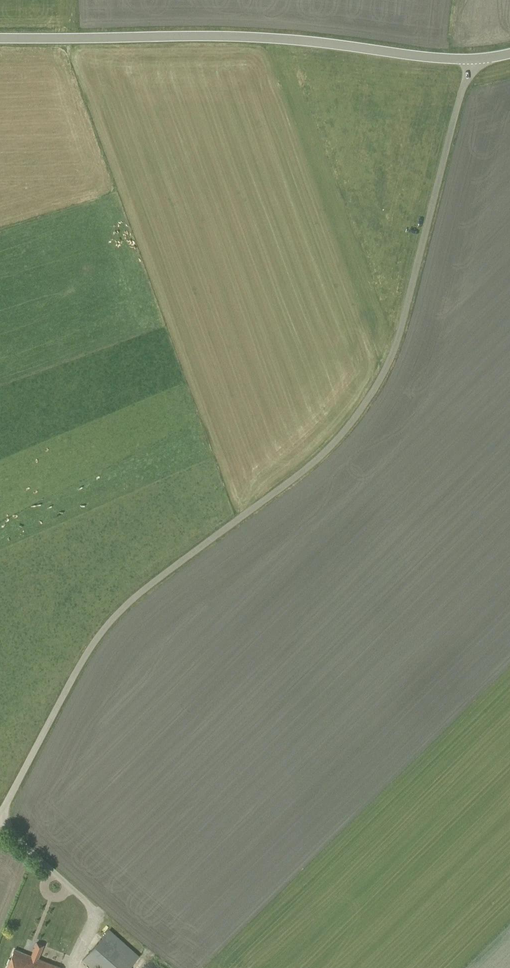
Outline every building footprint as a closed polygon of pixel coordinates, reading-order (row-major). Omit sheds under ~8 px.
[(139,956),(110,930),(86,956),(99,967),(129,967),(139,956)] [(14,950),(11,959),(9,958),(6,964),(8,965),(7,967),(60,967),(14,950)] [(137,963),(143,967),(148,967),(151,964),(141,957),(137,963)]
